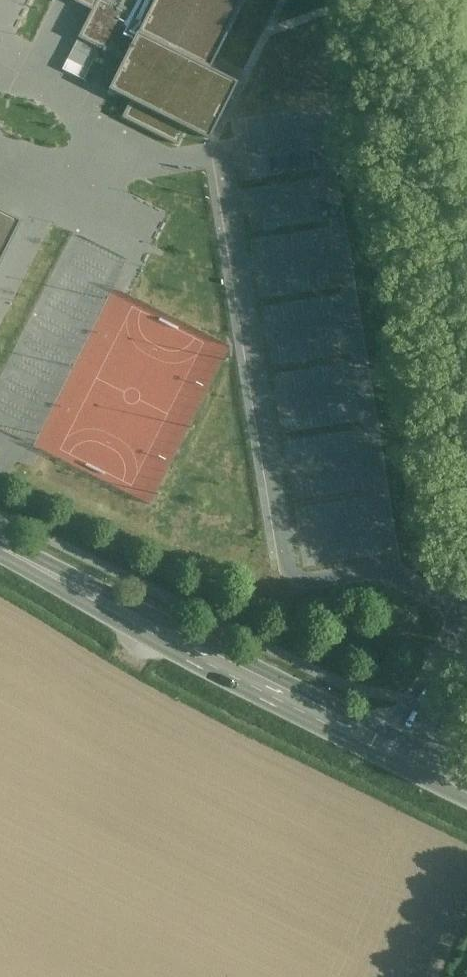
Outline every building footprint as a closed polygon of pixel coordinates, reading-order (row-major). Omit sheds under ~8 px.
[(93,9),(62,70),(84,81),(99,49),(122,61),(107,90),(130,101),(121,119),(157,137),(178,147),(186,130),(207,140),(237,82),(209,68),(213,60),(215,56),(243,0),(75,0),(93,9)] [(275,190),(277,237),(299,236),(296,189),(275,190)] [(25,218),(0,205),(0,269),(25,218)] [(40,288),(48,271),(26,262),(19,279),(40,288)] [(281,263),(273,281),(297,290),(304,272),(281,263)] [(203,469),(199,479),(220,486),(224,477),(203,469)]
